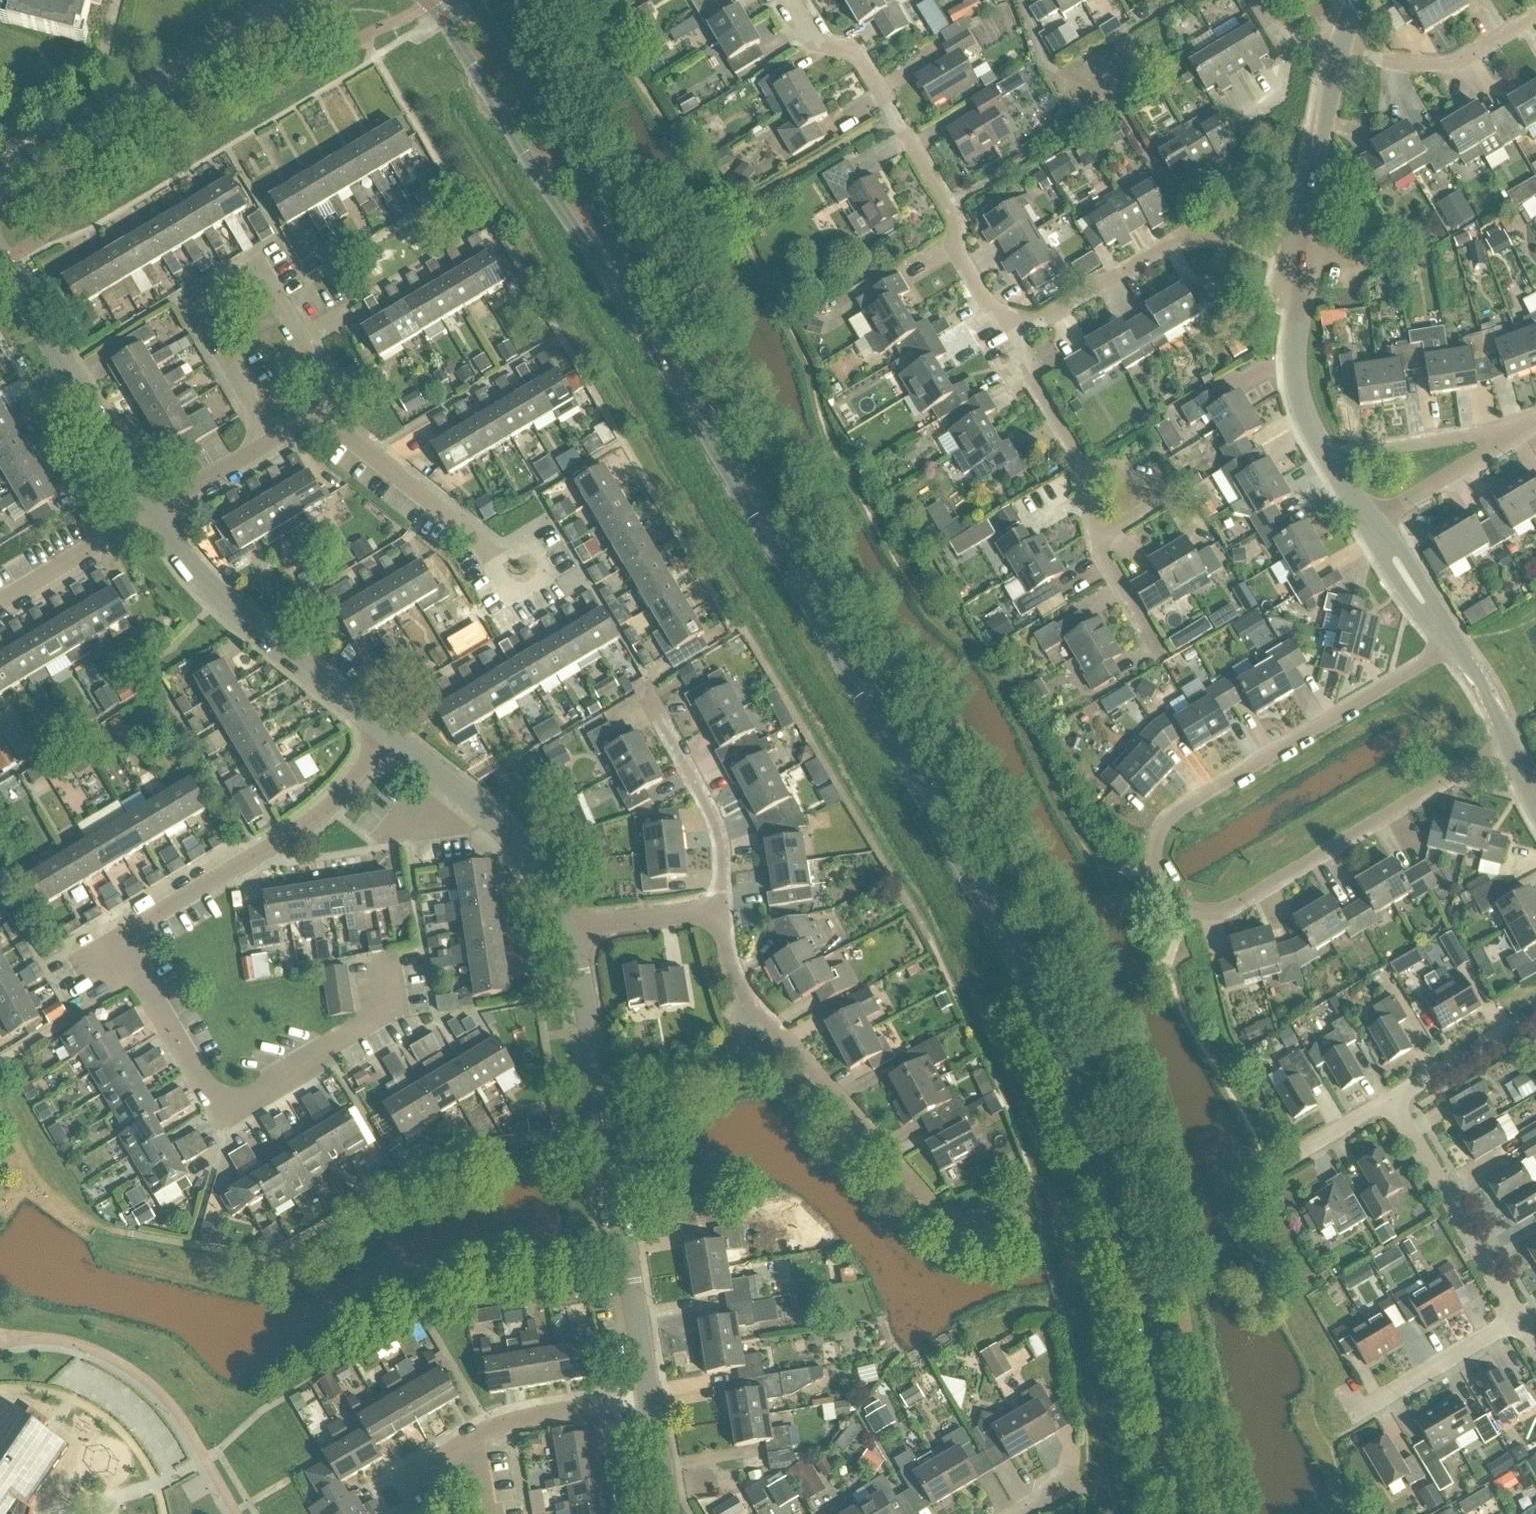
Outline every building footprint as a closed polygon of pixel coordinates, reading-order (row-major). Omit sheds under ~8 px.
[(8,13),(12,14),(10,26),(77,43),(80,31),(85,32),(92,5),(101,8),(103,0),(11,0),(8,13)] [(692,3),(699,15),(724,0),(696,0),(692,3)] [(732,13),(724,0),(699,15),(707,29),(709,28),(719,45),(750,26),(739,9),(732,13)] [(880,0),(856,0),(846,6),(859,28),(873,19),(887,42),(909,28),(892,0),(891,0),(883,5),(880,0)] [(912,8),(928,37),(944,28),(929,0),(926,0),(912,8)] [(982,12),(976,0),(948,15),(954,27),(982,12)] [(1083,4),(1081,0),(1039,0),(1050,18),(1060,12),(1063,17),(1083,4)] [(1434,0),(1424,0),(1415,5),(1412,0),(1404,0),(1393,6),(1407,28),(1417,22),(1425,36),(1447,23),(1434,0)] [(1447,23),(1468,10),(1462,0),(1434,0),(1447,23)] [(636,28),(648,21),(642,10),(630,17),(636,28)] [(1240,30),(1219,43),(1238,75),(1249,68),(1253,76),(1260,72),(1256,64),(1270,56),(1246,17),(1236,23),(1240,30)] [(686,38),(696,31),(691,22),(680,29),(686,38)] [(753,49),(761,45),(750,26),(719,45),(729,62),(728,63),(736,76),(760,62),(753,49)] [(1057,34),(1047,40),(1055,55),(1066,49),(1057,34)] [(961,55),(975,47),(968,35),(944,49),(950,59),(917,79),(933,106),(946,99),(948,101),(978,83),(961,55)] [(1229,80),(1238,75),(1219,43),(1198,56),(1193,48),(1183,54),(1207,93),(1221,85),(1225,93),(1234,88),(1229,80)] [(781,73),(760,86),(769,102),(778,97),(787,112),(814,96),(802,75),(788,83),(781,73)] [(992,75),(981,82),(986,90),(997,84),(992,75)] [(1006,83),(994,90),(1001,102),(1013,94),(1006,83)] [(1527,92),(1535,107),(1535,86),(1527,92)] [(966,163),(1009,138),(997,117),(1007,111),(994,90),(973,103),(980,114),(948,133),(966,163)] [(1535,128),(1535,107),(1527,92),(1508,103),(1513,111),(1502,117),(1516,142),(1529,135),(1528,133),(1535,128)] [(685,117),(699,109),(692,95),(677,103),(685,117)] [(814,96),(787,112),(794,124),(779,133),(794,158),(824,140),(815,125),(827,118),(814,96)] [(1516,142),(1502,117),(1489,125),(1478,106),(1460,117),(1484,158),(1486,160),(1516,142)] [(1197,120),(1186,127),(1208,165),(1218,159),(1222,166),(1230,162),(1225,154),(1239,146),(1222,118),(1217,109),(1207,115),(1210,120),(1200,125),(1197,120)] [(1484,158),(1460,117),(1442,128),(1447,136),(1435,143),(1449,167),(1462,160),(1467,168),(1484,158)] [(394,123),(373,136),(390,165),(390,166),(400,183),(409,178),(399,161),(412,153),(394,123)] [(1104,153),(1125,140),(1116,125),(1095,137),(1104,153)] [(1422,151),(1407,125),(1389,136),(1413,176),(1430,166),(1435,175),(1449,167),(1435,143),(1422,151)] [(1197,171),(1208,165),(1186,127),(1173,135),(1176,140),(1167,145),(1163,140),(1154,145),(1176,183),(1190,175),(1195,183),(1202,179),(1197,171)] [(390,165),(373,136),(352,148),(370,177),(369,177),(370,178),(380,195),(389,190),(379,173),(390,166),(390,165)] [(1413,176),(1389,136),(1371,147),(1375,154),(1363,161),(1381,191),(1393,184),(1394,187),(1413,176)] [(370,177),(352,148),(331,160),(349,189),(348,190),(349,191),(359,208),(368,202),(358,185),(370,178),(369,177),(370,177)] [(719,172),(736,162),(729,150),(712,161),(719,172)] [(1057,186),(1077,174),(1066,155),(1045,168),(1057,186)] [(349,189),(331,160),(311,172),(328,201),(328,202),(328,203),(338,220),(347,214),(337,198),(349,191),(348,190),(349,189)] [(892,221),(899,217),(875,177),(861,185),(848,163),(823,178),(840,207),(851,200),(871,234),(875,231),(878,236),(883,238),(895,231),(895,226),(892,221)] [(741,192),(755,174),(743,164),(729,183),(741,192)] [(328,201),(311,172),(290,185),(308,214),(307,214),(308,215),(318,232),(320,231),(327,227),(317,210),(328,203),(328,202),(328,201)] [(1043,193),(1051,188),(1042,173),(1034,178),(1043,193)] [(1129,186),(1117,194),(1139,231),(1148,226),(1153,233),(1160,228),(1156,221),(1170,213),(1147,175),(1138,181),(1141,186),(1132,191),(1129,186)] [(1535,194),(1535,187),(1531,178),(1505,193),(1514,207),(1535,194)] [(228,180),(207,193),(225,221),(224,222),(225,223),(243,253),(252,248),(233,217),(246,210),(228,180)] [(308,214),(290,185),(268,198),(286,228),(287,227),(297,244),(305,239),(295,222),(308,215),(307,214),(308,214)] [(225,221),(207,193),(186,205),(204,234),(204,235),(215,252),(224,247),(214,230),(225,223),(224,222),(225,221)] [(1129,237),(1139,231),(1117,194),(1104,201),(1107,206),(1098,212),(1095,207),(1085,213),(1108,250),(1121,242),(1125,249),(1133,244),(1129,237)] [(1473,217),(1459,194),(1436,208),(1451,231),(1473,217)] [(999,242),(1005,251),(1037,232),(1024,210),(1029,206),(1024,198),(987,220),(995,234),(987,239),(991,246),(999,242)] [(1535,215),(1535,209),(1530,199),(1518,206),(1526,220),(1535,215)] [(368,217),(379,211),(374,203),(363,209),(368,217)] [(204,234),(186,205),(166,217),(184,246),(183,246),(183,248),(194,265),(203,259),(192,242),(204,235),(204,234)] [(256,233),(268,227),(261,214),(249,221),(256,233)] [(184,246),(166,217),(145,230),(163,259),(162,259),(163,260),(173,277),(182,272),(172,255),(183,248),(183,246),(184,246)] [(330,232),(327,227),(320,231),(326,242),(329,241),(337,255),(345,251),(337,237),(336,237),(330,232)] [(1491,240),(1501,235),(1498,229),(1488,235),(1491,240)] [(163,259),(145,230),(125,242),(142,271),(142,272),(153,289),(162,284),(151,267),(163,260),(162,259),(163,259)] [(1037,232),(1005,251),(1011,261),(1003,266),(1008,273),(1016,269),(1024,283),(1029,280),(1037,292),(1059,279),(1069,273),(1056,251),(1050,254),(1037,232)] [(1494,258),(1512,248),(1504,233),(1501,235),(1491,240),(1486,243),(1494,258)] [(1458,249),(1472,243),(1468,234),(1454,241),(1458,249)] [(482,296),(504,284),(486,254),(485,254),(475,237),(467,242),(477,259),(465,266),(466,267),(465,267),(482,296)] [(1411,259),(1422,251),(1414,239),(1403,247),(1411,259)] [(142,271),(125,242),(104,255),(121,283),(121,284),(121,285),(132,302),(141,296),(130,279),(142,272),(142,271)] [(1483,248),(1470,251),(1472,262),(1485,260),(1483,248)] [(462,309),(482,296),(465,267),(466,267),(465,266),(454,249),(446,254),(456,271),(444,278),(445,279),(445,280),(462,309)] [(1090,256),(1085,259),(1081,252),(1068,260),(1080,279),(1098,268),(1090,256)] [(121,283),(104,255),(84,267),(101,296),(100,296),(100,297),(111,314),(120,309),(110,292),(121,285),(121,284),(121,283)] [(441,321),(462,309),(445,280),(445,279),(444,278),(434,261),(425,266),(435,284),(424,290),(425,292),(424,292),(441,321)] [(202,276),(210,270),(205,262),(197,267),(202,276)] [(309,277),(319,271),(313,262),(304,267),(309,277)] [(101,296),(84,267),(62,280),(90,326),(100,321),(89,304),(100,297),(100,296),(101,296)] [(421,334),(441,321),(424,292),(425,292),(424,290),(413,273),(405,278),(415,296),(403,303),(404,304),(403,304),(421,334)] [(910,294),(899,277),(856,303),(864,315),(863,316),(874,335),(907,315),(898,301),(910,294)] [(400,346),(421,334),(403,304),(404,304),(403,303),(392,285),(384,291),(394,308),(382,315),(383,316),(382,316),(400,346)] [(1201,320),(1214,312),(1200,288),(1188,295),(1183,287),(1164,298),(1183,329),(1200,319),(1201,320)] [(379,359),(400,346),(382,316),(383,316),(382,315),(372,298),(363,303),(374,320),(360,328),(379,359)] [(1165,339),(1183,329),(1164,298),(1147,308),(1152,316),(1139,324),(1154,348),(1166,341),(1165,339)] [(1334,324),(1346,323),(1345,313),(1321,316),(1322,329),(1334,328),(1334,324)] [(907,315),(874,335),(866,340),(876,356),(881,357),(895,349),(902,361),(913,354),(937,340),(927,323),(915,329),(907,315)] [(1517,337),(1530,373),(1535,371),(1535,315),(1531,318),(1523,321),(1527,333),(1517,337)] [(821,338),(824,324),(810,321),(807,334),(821,338)] [(542,343),(549,331),(535,323),(528,335),(542,343)] [(1127,331),(1123,323),(1103,334),(1122,365),(1126,372),(1157,353),(1154,348),(1139,324),(1127,331)] [(1480,336),(1486,361),(1499,356),(1508,381),(1530,373),(1517,337),(1506,341),(1501,329),(1494,331),(1493,325),(1481,328),(1483,335),(1480,336)] [(498,337),(505,332),(501,326),(494,331),(498,337)] [(119,360),(112,364),(117,372),(112,374),(119,386),(124,384),(125,385),(154,368),(154,369),(155,368),(173,358),(168,350),(167,349),(150,359),(142,346),(155,339),(148,327),(112,348),(119,360)] [(1409,335),(1411,348),(1414,372),(1426,371),(1430,396),(1454,393),(1448,355),(1444,329),(1409,335)] [(1103,334),(1086,345),(1091,353),(1078,360),(1067,367),(1082,391),(1093,385),(1106,377),(1105,375),(1122,365),(1103,334)] [(1460,353),(1448,355),(1454,393),(1477,389),(1473,363),(1486,361),(1480,336),(1466,340),(1466,341),(1458,342),(1460,353)] [(173,358),(194,345),(190,337),(168,350),(173,358)] [(1235,360),(1247,353),(1239,338),(1226,346),(1235,360)] [(944,378),(936,364),(947,357),(937,340),(913,354),(920,366),(900,378),(912,398),(944,378)] [(507,365),(518,358),(509,343),(498,350),(507,365)] [(1388,364),(1378,366),(1383,404),(1406,400),(1403,374),(1414,372),(1411,348),(1386,351),(1388,364)] [(579,408),(574,400),(556,371),(544,353),(536,358),(547,376),(535,384),(535,385),(552,413),(557,421),(579,408)] [(481,375),(493,369),(485,356),(473,363),(481,375)] [(1383,404),(1378,366),(1358,369),(1356,356),(1340,358),(1344,383),(1356,382),(1360,407),(1383,404)] [(532,425),(552,413),(535,385),(535,384),(524,365),(516,370),(526,388),(514,395),(515,397),(532,425)] [(162,380),(155,368),(154,369),(154,368),(125,385),(138,406),(166,389),(167,389),(168,389),(185,378),(179,369),(162,380)] [(462,386),(475,379),(468,368),(456,375),(462,386)] [(440,387),(450,382),(444,371),(434,377),(440,387)] [(1205,386),(1213,381),(1208,372),(1200,377),(1205,386)] [(511,438),(532,425),(515,397),(514,395),(504,377),(495,383),(506,401),(493,408),(494,409),(511,438)] [(944,378),(912,398),(923,417),(932,411),(939,423),(962,410),(975,402),(964,385),(953,392),(944,378)] [(834,398),(843,393),(839,386),(830,391),(834,398)] [(174,400),(168,389),(167,389),(166,389),(138,406),(150,427),(178,409),(179,409),(180,409),(197,398),(192,390),(174,400)] [(491,450),(511,438),(494,409),(493,408),(482,390),(474,395),(485,413),(473,420),(473,421),(491,450)] [(1219,432),(1251,412),(1241,394),(1225,404),(1217,390),(1193,404),(1182,411),(1192,427),(1203,420),(1207,427),(1214,423),(1219,432)] [(407,415),(425,404),(418,392),(400,403),(407,415)] [(962,452),(993,433),(985,420),(997,413),(986,395),(975,402),(962,410),(969,422),(950,433),(961,452),(962,452)] [(470,463),(491,450),(473,421),(473,420),(462,402),(454,408),(464,425),(452,432),(453,433),(453,434),(470,463)] [(1151,406),(1157,415),(1166,410),(1163,405),(1156,403),(1151,406)] [(173,442),(180,453),(218,430),(206,410),(187,421),(180,409),(179,409),(178,409),(150,427),(163,448),(173,442)] [(1251,412),(1219,432),(1228,447),(1221,451),(1224,455),(1231,467),(1245,458),(1254,454),(1246,440),(1262,430),(1251,412)] [(448,476),(470,463),(453,434),(453,433),(452,432),(441,415),(433,420),(443,438),(430,446),(448,476)] [(19,436),(7,416),(0,420),(0,448),(19,436)] [(1165,422),(1153,429),(1167,453),(1179,445),(1165,422)] [(581,444),(590,458),(604,449),(603,448),(615,442),(605,424),(593,430),(596,435),(581,444)] [(961,452),(952,457),(964,477),(973,471),(980,483),(1000,472),(1004,470),(1010,481),(1030,469),(1024,458),(1014,441),(1002,448),(993,433),(962,452),(961,452)] [(32,457),(19,436),(0,448),(0,472),(1,474),(2,474),(3,474),(32,457)] [(299,478),(286,485),(303,515),(325,502),(307,473),(306,474),(295,455),(288,460),(299,478)] [(44,478),(32,457),(3,474),(2,474),(1,474),(0,475),(0,487),(7,483),(14,495),(15,494),(15,495),(44,478)] [(1231,467),(1214,476),(1219,485),(1227,480),(1231,488),(1238,484),(1247,499),(1280,480),(1269,462),(1253,472),(1245,458),(1231,467)] [(278,490),(266,498),(288,536),(309,523),(303,515),(286,485),(275,467),(267,472),(278,490)] [(617,489),(604,467),(574,485),(587,507),(617,489)] [(1190,490),(1202,482),(1195,471),(1183,479),(1190,490)] [(1535,519),(1535,480),(1533,475),(1513,487),(1533,521),(1535,519)] [(44,478),(15,495),(15,494),(14,495),(0,503),(0,512),(1,514),(19,504),(27,517),(57,499),(44,478)] [(258,503),(245,510),(263,539),(268,548),(288,536),(266,498),(255,479),(247,484),(258,503)] [(1274,508),(1291,498),(1280,480),(1247,499),(1231,509),(1234,515),(1250,519),(1259,535),(1282,521),(1274,508)] [(984,500),(991,496),(985,486),(978,490),(984,500)] [(1514,532),(1533,521),(1513,487),(1493,499),(1502,515),(1490,522),(1503,544),(1516,536),(1514,532)] [(629,509),(617,489),(587,507),(599,527),(629,509)] [(224,524),(216,529),(228,548),(236,543),(241,552),(263,539),(245,510),(234,492),(226,497),(237,515),(224,523),(224,524)] [(486,523),(499,515),(487,497),(475,505),(486,523)] [(941,503),(926,512),(945,545),(967,532),(959,519),(952,522),(941,503)] [(1015,504),(996,516),(1007,533),(1026,522),(1015,504)] [(1208,521),(1218,515),(1211,504),(1202,510),(1208,521)] [(558,524),(567,519),(558,505),(550,510),(558,524)] [(642,530),(629,509),(599,527),(612,548),(642,530)] [(1478,529),(1469,514),(1449,526),(1469,559),(1488,548),(1490,551),(1503,544),(1490,522),(1478,529)] [(1317,542),(1307,524),(1290,534),(1282,521),(1259,535),(1268,550),(1275,546),(1284,562),(1317,542)] [(984,524),(992,538),(996,536),(987,522),(984,524)] [(975,548),(992,538),(984,524),(967,535),(975,548)] [(570,545),(579,540),(571,526),(562,531),(570,545)] [(1469,559),(1449,526),(1428,538),(1437,553),(1425,560),(1439,582),(1452,575),(1450,571),(1469,559)] [(654,550),(642,530),(612,548),(624,568),(654,550)] [(1018,577),(1052,557),(1041,539),(1031,545),(1023,531),(997,546),(1005,560),(1007,559),(1018,577)] [(360,563),(374,554),(366,540),(351,548),(360,563)] [(1206,580),(1222,571),(1209,549),(1196,557),(1185,540),(1167,551),(1187,585),(1203,576),(1206,580)] [(1311,570),(1328,560),(1317,542),(1284,562),(1294,577),(1287,582),(1296,597),(1319,584),(1311,570)] [(443,587),(436,590),(420,563),(419,563),(408,544),(399,550),(411,568),(399,575),(399,576),(416,605),(417,604),(422,613),(449,597),(443,587)] [(583,565),(591,560),(583,546),(574,551),(583,565)] [(1514,546),(1507,550),(1511,557),(1519,553),(1514,546)] [(666,571),(654,550),(624,568),(636,589),(666,571)] [(1234,565),(1247,563),(1246,550),(1233,552),(1234,565)] [(1172,594),(1187,585),(1167,551),(1149,562),(1155,572),(1132,586),(1149,615),(1174,599),(1172,594)] [(399,576),(399,575),(387,557),(379,562),(390,580),(378,588),(395,618),(416,605),(399,576)] [(1052,557),(1018,577),(1020,580),(1005,590),(1013,604),(1021,619),(1035,610),(1037,610),(1061,595),(1053,581),(1063,575),(1052,557)] [(595,586),(603,581),(595,567),(587,572),(595,586)] [(329,569),(314,577),(320,588),(326,585),(325,583),(334,577),(329,569)] [(375,630),(395,618),(378,588),(367,569),(358,574),(370,593),(357,600),(358,600),(357,601),(375,630)] [(108,632),(129,619),(111,589),(111,590),(100,571),(91,576),(102,595),(90,602),(91,603),(90,603),(108,632)] [(678,591),(666,571),(636,589),(648,609),(678,591)] [(127,604),(138,597),(125,576),(113,583),(127,604)] [(310,594),(300,576),(289,582),(299,600),(310,594)] [(353,643),(375,630),(357,601),(358,600),(357,600),(346,581),(338,586),(349,605),(335,613),(353,643)] [(87,644),(108,632),(90,603),(91,603),(90,602),(79,583),(70,588),(82,607),(69,614),(70,615),(87,644)] [(1302,607),(1325,593),(1319,584),(1296,597),(1302,607)] [(607,606),(616,601),(607,587),(599,592),(607,606)] [(691,612),(678,591),(648,609),(661,630),(691,612)] [(598,652),(619,639),(601,610),(590,592),(581,597),(592,615),(580,622),(581,623),(581,624),(598,652)] [(1249,592),(1237,599),(1244,612),(1256,605),(1249,592)] [(70,615),(69,614),(58,596),(50,601),(61,619),(49,627),(49,628),(66,656),(72,665),(92,653),(87,644),(70,615)] [(1335,615),(1339,599),(1328,596),(1324,612),(1335,615)] [(1343,619),(1338,636),(1375,645),(1381,625),(1362,620),(1366,604),(1340,597),(1339,599),(1335,615),(1335,617),(1343,619)] [(616,601),(607,606),(621,628),(633,620),(621,600),(617,603),(616,601)] [(1472,629),(1497,614),(1489,600),(1463,615),(1472,629)] [(577,664),(598,652),(581,624),(581,623),(580,622),(569,604),(561,609),(572,627),(559,635),(560,636),(577,664)] [(1228,607),(1164,639),(1170,650),(1234,619),(1228,607)] [(46,669),(66,656),(49,628),(49,627),(38,608),(29,613),(40,632),(28,639),(29,640),(28,640),(46,669)] [(1278,620),(1285,616),(1281,608),(1274,613),(1278,620)] [(673,651),(664,657),(671,670),(707,648),(700,635),(704,633),(691,612),(661,630),(673,651)] [(1110,639),(1099,620),(1089,626),(1081,612),(1056,627),(1055,625),(1034,637),(1045,654),(1066,642),(1076,659),(1110,639)] [(1265,624),(1258,612),(1247,619),(1254,630),(1265,624)] [(998,643),(1014,633),(1003,615),(987,625),(998,643)] [(557,677),(577,664),(560,636),(559,635),(549,616),(540,622),(551,640),(539,647),(540,648),(539,648),(557,677)] [(25,681),(46,669),(28,640),(29,640),(28,639),(17,620),(9,625),(20,644),(8,651),(8,652),(25,681)] [(454,626),(441,634),(454,656),(467,648),(454,626)] [(632,647),(640,642),(632,628),(623,633),(632,647)] [(536,689),(557,677),(539,648),(540,648),(539,647),(528,629),(520,634),(531,652),(518,660),(519,661),(518,661),(536,689)] [(1370,665),(1375,645),(1338,636),(1334,653),(1326,651),(1321,671),(1348,677),(1352,661),(1370,665)] [(1261,653),(1276,646),(1271,637),(1256,644),(1261,653)] [(25,681),(8,652),(8,651),(0,638),(0,686),(4,693),(25,681)] [(1111,663),(1121,657),(1110,639),(1076,659),(1087,677),(1085,678),(1094,692),(1119,677),(1111,663)] [(1013,654),(1020,650),(1014,640),(1007,644),(1013,654)] [(516,702),(536,689),(518,661),(519,661),(518,660),(508,641),(499,646),(510,664),(498,672),(498,673),(516,702)] [(1306,665),(1292,642),(1282,648),(1296,671),(1306,665)] [(1293,695),(1283,679),(1296,671),(1282,648),(1267,657),(1271,664),(1255,673),(1275,706),(1293,695)] [(644,668),(653,663),(645,650),(636,655),(644,668)] [(495,714),(516,702),(498,673),(498,672),(487,653),(479,658),(489,677),(477,684),(478,685),(477,685),(495,714)] [(1194,653),(1188,657),(1194,667),(1200,663),(1194,653)] [(194,681),(206,702),(237,684),(224,663),(194,681)] [(474,727),(495,714),(477,685),(478,685),(477,684),(466,666),(458,671),(469,689),(457,697),(458,698),(457,698),(474,727)] [(679,672),(686,685),(697,679),(690,666),(679,672)] [(742,711),(729,687),(721,671),(708,678),(710,682),(684,696),(691,707),(695,705),(708,729),(742,711)] [(1275,706),(1255,673),(1240,683),(1235,676),(1220,685),(1234,709),(1247,701),(1257,717),(1275,706)] [(448,701),(435,709),(459,749),(480,737),(474,727),(457,698),(458,698),(457,697),(446,678),(437,683),(448,701)] [(613,678),(593,690),(599,700),(619,688),(613,678)] [(1038,704),(1050,697),(1041,681),(1029,688),(1038,704)] [(1151,701),(1158,690),(1143,682),(1137,693),(1151,701)] [(1183,699),(1200,691),(1196,682),(1178,690),(1183,699)] [(249,705),(237,684),(206,702),(219,723),(249,705)] [(1234,709),(1220,685),(1188,704),(1193,711),(1212,743),(1230,733),(1221,716),(1234,709)] [(124,704),(136,697),(130,686),(118,693),(124,704)] [(1121,687),(1096,705),(1105,716),(1129,698),(1121,687)] [(80,725),(96,715),(85,697),(69,706),(80,725)] [(184,716),(192,711),(184,697),(175,702),(184,716)] [(592,717),(602,711),(596,700),(585,706),(592,717)] [(231,743),(261,725),(249,705),(219,723),(231,743)] [(51,706),(43,710),(48,719),(56,714),(51,706)] [(419,731),(428,718),(418,711),(409,724),(419,731)] [(573,721),(579,718),(575,711),(569,714),(573,721)] [(754,732),(742,711),(708,729),(720,750),(715,753),(722,765),(766,740),(765,738),(758,742),(753,732),(754,732)] [(1212,743),(1193,711),(1177,720),(1173,713),(1154,724),(1171,746),(1185,738),(1195,754),(1212,743)] [(196,737),(204,732),(196,718),(188,723),(196,737)] [(537,746),(557,733),(549,720),(529,732),(537,746)] [(650,760),(637,734),(620,742),(609,722),(587,733),(593,745),(598,755),(606,751),(619,776),(650,760)] [(1174,770),(1161,757),(1171,746),(1154,724),(1139,740),(1145,746),(1132,759),(1160,785),(1174,770)] [(243,764),(273,746),(261,725),(231,743),(243,764)] [(45,751),(61,741),(55,732),(39,741),(45,751)] [(208,757),(216,752),(208,738),(200,743),(208,757)] [(772,751),(766,740),(722,765),(727,774),(731,772),(745,797),(778,778),(765,754),(772,751)] [(560,741),(542,750),(558,779),(568,774),(564,767),(572,764),(560,741)] [(87,754),(84,756),(77,743),(62,751),(69,764),(74,761),(80,773),(93,766),(87,754)] [(2,773),(18,763),(6,745),(0,748),(0,771),(2,773)] [(255,784),(285,766),(273,746),(243,764),(255,784)] [(802,766),(813,759),(806,748),(800,751),(798,760),(802,766)] [(220,778),(229,773),(220,759),(212,764),(220,778)] [(1160,785),(1132,759),(1120,772),(1114,767),(1101,780),(1121,799),(1132,787),(1146,800),(1160,785)] [(643,789),(660,780),(650,760),(619,776),(624,787),(616,792),(626,810),(649,799),(643,789)] [(268,806),(298,788),(298,787),(299,788),(305,784),(293,762),(285,766),(255,784),(247,789),(232,799),(248,825),(262,817),(250,798),(260,792),(268,806)] [(29,773),(36,785),(46,779),(39,767),(29,773)] [(232,799),(247,789),(239,775),(223,785),(232,799)] [(790,799),(778,778),(745,797),(756,817),(751,820),(757,831),(757,833),(803,817),(803,815),(802,816),(793,799),(793,798),(790,799)] [(189,780),(168,793),(186,823),(190,830),(197,826),(193,819),(207,810),(189,780)] [(834,788),(824,793),(831,807),(841,801),(834,788)] [(186,823),(168,793),(148,806),(165,835),(186,823)] [(576,830),(589,825),(579,797),(566,801),(576,830)] [(165,835),(148,806),(127,818),(145,848),(165,835)] [(1466,850),(1476,813),(1455,808),(1451,826),(1434,822),(1428,849),(1447,854),(1449,846),(1466,850)] [(1501,867),(1508,841),(1491,837),(1496,818),(1476,813),(1466,850),(1484,854),(1482,862),(1501,867)] [(799,830),(805,829),(803,817),(757,833),(759,844),(765,843),(769,869),(807,864),(803,838),(800,838),(799,830)] [(145,848),(127,818),(106,830),(124,860),(145,848)] [(643,831),(647,856),(682,852),(678,825),(658,828),(656,818),(633,822),(634,832),(643,831)] [(587,850),(608,844),(603,827),(582,834),(587,850)] [(124,860),(106,830),(86,843),(104,872),(124,860)] [(213,851),(227,843),(222,834),(208,843),(213,851)] [(104,872),(86,843),(65,855),(83,885),(104,872)] [(192,864),(206,856),(201,847),(187,855),(192,864)] [(685,875),(682,852),(647,856),(650,880),(642,882),(644,894),(667,890),(665,879),(685,875)] [(165,860),(169,866),(179,860),(176,854),(165,860)] [(83,885),(65,855),(45,867),(63,897),(83,885)] [(171,876),(185,868),(180,859),(179,860),(169,866),(166,868),(171,876)] [(1413,903),(1429,893),(1415,870),(1402,878),(1392,862),(1374,873),(1394,905),(1409,896),(1413,903)] [(455,878),(458,892),(499,886),(498,878),(492,879),(489,864),(439,872),(441,881),(455,878)] [(811,888),(807,864),(769,869),(773,894),(768,895),(770,907),(813,900),(811,887),(811,888)] [(1425,864),(1415,870),(1429,893),(1439,888),(1425,864)] [(63,897),(45,867),(23,880),(41,910),(63,897)] [(151,889),(165,880),(160,872),(146,880),(151,889)] [(377,872),(370,873),(376,913),(389,911),(392,927),(414,924),(409,894),(396,896),(392,876),(378,878),(377,872)] [(376,913),(370,873),(361,874),(362,880),(349,882),(357,933),(365,931),(362,916),(376,913)] [(1378,915),(1394,905),(1374,873),(1356,883),(1366,900),(1353,908),(1367,931),(1382,922),(1378,915)] [(357,933),(349,882),(348,876),(327,879),(334,920),(346,918),(349,934),(357,933)] [(1476,904),(1501,891),(1506,888),(1501,878),(1471,894),(1476,904)] [(327,879),(306,883),(315,939),(322,938),(320,922),(334,920),(327,879)] [(315,939),(306,883),(284,886),(291,927),(302,925),(305,941),(315,939)] [(130,901),(144,893),(139,884),(125,892),(130,901)] [(291,927),(284,886),(263,889),(265,908),(254,910),(260,948),(279,945),(277,929),(291,927)] [(500,893),(499,886),(458,892),(460,905),(445,907),(446,916),(496,908),(494,894),(500,893)] [(1501,891),(1476,904),(1482,916),(1498,908),(1510,930),(1510,931),(1535,917),(1535,903),(1530,891),(1508,902),(1501,891)] [(110,913),(124,905),(118,897),(105,905),(110,913)] [(1331,943),(1347,933),(1351,940),(1367,931),(1353,908),(1339,916),(1330,899),(1312,910),(1331,943)] [(437,917),(445,916),(444,908),(435,909),(436,917),(437,917)] [(499,920),(496,908),(446,916),(447,924),(462,922),(465,935),(506,929),(504,919),(499,920)] [(89,926),(103,917),(98,909),(84,917),(89,926)] [(1331,943),(1312,910),(1294,921),(1304,937),(1290,945),(1301,970),(1320,959),(1316,952),(1331,943)] [(447,924),(446,916),(445,916),(437,917),(437,921),(435,921),(435,926),(447,924)] [(1510,931),(1510,930),(1504,933),(1516,956),(1507,962),(1513,974),(1535,961),(1535,956),(1532,949),(1535,946),(1535,917),(1510,931)] [(781,983),(782,984),(823,963),(822,961),(817,963),(811,953),(827,945),(815,923),(811,925),(807,918),(770,924),(780,942),(786,953),(765,965),(777,986),(781,983)] [(69,938),(82,930),(77,921),(63,930),(69,938)] [(11,942),(20,937),(12,923),(3,928),(11,942)] [(452,950),(453,959),(503,951),(501,936),(507,935),(506,929),(465,935),(467,948),(452,950)] [(1301,970),(1290,945),(1275,949),(1270,931),(1250,936),(1260,973),(1262,980),(1287,974),(1289,983),(1302,980),(1299,971),(1301,970)] [(371,955),(383,953),(379,933),(367,935),(371,955)] [(1471,964),(1453,934),(1440,941),(1459,971),(1471,964)] [(1260,973),(1250,936),(1230,942),(1235,960),(1220,964),(1227,990),(1245,985),(1243,978),(1260,973)] [(240,949),(249,948),(248,939),(239,941),(240,949)] [(24,962),(32,957),(24,943),(15,948),(24,962)] [(1414,967),(1425,960),(1418,950),(1407,956),(1414,967)] [(505,964),(503,951),(453,959),(454,967),(469,964),(471,978),(512,971),(511,963),(505,964)] [(439,961),(451,959),(450,953),(438,954),(439,961)] [(256,982),(272,979),(268,955),(252,958),(252,959),(256,982)] [(13,978),(1,957),(0,958),(0,986),(13,978)] [(299,974),(310,973),(308,958),(297,960),(299,974)] [(245,984),(256,982),(252,959),(241,961),(245,984)] [(828,973),(823,963),(782,984),(793,1005),(814,993),(820,1005),(856,986),(844,964),(828,973)] [(36,983),(44,978),(36,964),(28,969),(36,983)] [(323,971),(325,982),(348,979),(346,967),(323,971)] [(659,1009),(689,1005),(683,968),(654,973),(653,970),(639,972),(638,967),(623,969),(630,1010),(659,1006),(659,1009)] [(917,967),(912,970),(915,976),(921,973),(917,967)] [(1407,1000),(1420,993),(1406,969),(1393,976),(1407,1000)] [(507,979),(514,978),(512,971),(471,978),(473,990),(458,993),(460,1001),(510,993),(507,979)] [(1462,1021),(1443,988),(1435,974),(1425,980),(1433,994),(1423,1000),(1443,1033),(1462,1021)] [(1462,976),(1443,988),(1462,1021),(1482,1010),(1462,976)] [(26,998),(13,978),(0,986),(0,1013),(26,998)] [(350,990),(348,979),(325,982),(327,994),(350,990)] [(352,1002),(350,990),(327,994),(329,1006),(352,1002)] [(826,1026),(839,1050),(870,1034),(863,1022),(881,1012),(869,990),(839,1006),(844,1016),(826,1026)] [(39,1019),(38,1018),(38,1019),(34,1012),(42,1007),(33,994),(26,998),(0,1013),(0,1031),(7,1032),(9,1036),(8,1036),(9,1037),(14,1034),(19,1036),(20,1031),(39,1019)] [(946,995),(937,1000),(943,1012),(953,1007),(946,995)] [(1390,1064),(1411,1052),(1396,1027),(1408,1021),(1394,998),(1374,1010),(1382,1024),(1370,1030),(1390,1064)] [(473,1001),(459,1003),(458,1000),(437,1003),(439,1013),(474,1007),(473,1001)] [(354,1014),(352,1002),(329,1006),(330,1018),(354,1014)] [(50,1026),(67,1015),(60,1003),(43,1013),(50,1026)] [(73,1059),(79,1055),(140,1020),(133,1010),(101,1029),(95,1019),(61,1039),(73,1059)] [(449,1033),(460,1025),(455,1017),(444,1025),(449,1033)] [(91,1075),(125,1055),(119,1045),(145,1029),(140,1020),(79,1055),(91,1075)] [(1343,1092),(1364,1079),(1346,1049),(1356,1042),(1343,1020),(1332,1026),(1336,1033),(1326,1039),(1334,1053),(1324,1060),(1343,1092)] [(1249,1043),(1261,1037),(1256,1027),(1244,1032),(1249,1043)] [(1286,1050),(1297,1043),(1290,1031),(1279,1038),(1286,1050)] [(479,1032),(469,1038),(495,1082),(514,1070),(496,1040),(487,1045),(479,1032)] [(419,1039),(429,1056),(441,1050),(430,1033),(419,1039)] [(881,1055),(870,1034),(839,1050),(850,1071),(867,1062),(872,1072),(894,1060),(889,1051),(881,1055)] [(476,1093),(495,1082),(469,1038),(460,1044),(468,1057),(458,1063),(476,1093)] [(410,1045),(420,1062),(429,1056),(419,1039),(410,1045)] [(894,1104),(895,1106),(941,1081),(934,1068),(947,1061),(936,1040),(904,1057),(910,1067),(888,1079),(900,1101),(894,1104)] [(1317,1107),(1303,1084),(1316,1077),(1300,1051),(1279,1064),(1290,1083),(1276,1090),(1294,1121),(1317,1107)] [(125,1055),(91,1075),(103,1094),(136,1074),(131,1065),(125,1055)] [(458,1104),(476,1093),(458,1063),(449,1068),(441,1055),(432,1061),(458,1104)] [(440,1115),(458,1104),(432,1061),(424,1066),(432,1078),(421,1085),(440,1115)] [(359,1089),(371,1082),(365,1072),(354,1078),(359,1089)] [(974,1076),(983,1099),(994,1093),(987,1072),(974,1076)] [(1512,1083),(1523,1102),(1535,1094),(1535,1084),(1530,1073),(1512,1083)] [(136,1074),(103,1094),(114,1114),(148,1094),(142,1084),(136,1074)] [(421,1127),(440,1115),(421,1085),(413,1090),(405,1076),(395,1082),(421,1127)] [(945,1091),(941,1081),(895,1106),(906,1126),(935,1111),(942,1123),(965,1111),(952,1087),(945,1091)] [(403,1138),(421,1127),(395,1082),(387,1087),(395,1101),(385,1108),(403,1138)] [(1465,1137),(1466,1138),(1494,1121),(1493,1120),(1497,1118),(1485,1098),(1492,1094),(1485,1082),(1471,1090),(1478,1101),(1453,1116),(1465,1137)] [(28,1103),(40,1097),(33,1085),(22,1091),(28,1103)] [(126,1134),(187,1098),(181,1088),(154,1104),(148,1094),(114,1114),(125,1133),(126,1134)] [(349,1159),(369,1147),(349,1113),(339,1119),(323,1093),(313,1099),(349,1159)] [(983,1101),(992,1118),(1004,1112),(994,1095),(983,1101)] [(344,1112),(352,1107),(346,1097),(338,1101),(344,1112)] [(132,1157),(166,1137),(160,1126),(192,1107),(187,1098),(126,1134),(125,1133),(120,1136),(132,1157)] [(329,1171),(349,1159),(313,1099),(305,1104),(320,1130),(309,1137),(329,1171)] [(43,1123),(53,1117),(46,1105),(36,1111),(43,1123)] [(974,1127),(965,1111),(942,1123),(947,1134),(926,1145),(940,1171),(979,1151),(968,1130),(974,1127)] [(310,1181),(275,1121),(271,1116),(272,1115),(271,1115),(262,1120),(285,1159),(274,1166),(294,1200),(314,1188),(310,1181)] [(310,1181),(329,1171),(309,1137),(300,1142),(284,1115),(275,1121),(310,1181)] [(530,1135),(553,1131),(551,1118),(528,1122),(530,1135)] [(1494,1122),(1494,1121),(1466,1138),(1466,1139),(1463,1141),(1475,1162),(1507,1143),(1495,1122),(1494,1122)] [(1524,1147),(1535,1140),(1535,1124),(1517,1135),(1524,1147)] [(58,1146),(68,1140),(59,1126),(49,1132),(58,1146)] [(144,1177),(204,1142),(198,1132),(172,1147),(166,1137),(132,1157),(144,1177)] [(1520,1150),(1527,1162),(1535,1157),(1535,1141),(1520,1150)] [(183,1166),(209,1150),(204,1142),(144,1177),(155,1196),(189,1176),(183,1166)] [(248,1145),(238,1151),(266,1199),(274,1212),(294,1200),(274,1166),(264,1172),(248,1145)] [(266,1199),(238,1151),(229,1157),(245,1183),(221,1197),(234,1218),(266,1199)] [(1386,1200),(1404,1189),(1381,1152),(1358,1165),(1373,1191),(1361,1198),(1376,1222),(1393,1212),(1386,1200)] [(1504,1202),(1504,1203),(1532,1187),(1532,1186),(1520,1165),(1488,1184),(1500,1205),(1504,1202)] [(390,1170),(379,1177),(385,1187),(396,1180),(390,1170)] [(186,1177),(175,1184),(182,1195),(193,1188),(186,1177)] [(1532,1187),(1504,1203),(1505,1204),(1505,1205),(1517,1225),(1535,1214),(1535,1186),(1533,1188),(1532,1187)] [(121,1193),(126,1208),(143,1202),(138,1187),(121,1193)] [(1319,1230),(1321,1234),(1334,1227),(1340,1237),(1368,1220),(1354,1197),(1339,1206),(1330,1189),(1316,1197),(1319,1201),(1306,1209),(1310,1215),(1303,1219),(1312,1234),(1319,1230)] [(345,1196),(350,1204),(357,1200),(353,1192),(345,1196)] [(335,1216),(348,1208),(341,1197),(329,1205),(335,1216)] [(140,1228),(156,1219),(148,1206),(133,1215),(140,1228)] [(273,1252),(287,1244),(277,1226),(262,1234),(273,1252)] [(1395,1239),(1387,1226),(1375,1234),(1382,1246),(1395,1239)] [(742,1250),(738,1227),(713,1231),(715,1242),(685,1247),(689,1275),(727,1269),(725,1253),(742,1250)] [(1411,1258),(1417,1254),(1409,1242),(1403,1245),(1411,1258)] [(1526,1249),(1535,1265),(1535,1244),(1526,1249)] [(1381,1274),(1392,1267),(1386,1256),(1374,1263),(1381,1274)] [(1363,1263),(1335,1275),(1342,1291),(1369,1279),(1363,1263)] [(1454,1295),(1464,1289),(1450,1265),(1439,1272),(1443,1278),(1426,1288),(1445,1321),(1463,1310),(1454,1295)] [(730,1283),(727,1269),(689,1275),(693,1299),(724,1294),(726,1307),(751,1303),(747,1280),(730,1283)] [(1324,1283),(1332,1278),(1328,1272),(1320,1277),(1324,1283)] [(1376,1296),(1384,1291),(1379,1282),(1370,1287),(1376,1296)] [(1445,1321),(1426,1288),(1408,1298),(1405,1292),(1394,1299),(1408,1324),(1419,1318),(1427,1331),(1445,1321)] [(1384,1314),(1395,1308),(1391,1301),(1379,1307),(1383,1313),(1366,1324),(1385,1356),(1403,1346),(1384,1314)] [(740,1344),(737,1328),(754,1325),(751,1303),(726,1307),(728,1318),(697,1324),(702,1351),(740,1344)] [(504,1323),(520,1320),(518,1307),(502,1309),(504,1323)] [(1385,1356),(1366,1324),(1349,1334),(1345,1328),(1334,1334),(1347,1357),(1357,1351),(1367,1367),(1385,1356)] [(572,1348),(556,1351),(562,1384),(586,1380),(577,1326),(568,1327),(572,1348)] [(401,1346),(414,1338),(409,1330),(396,1337),(401,1346)] [(562,1384),(556,1351),(541,1353),(537,1333),(529,1334),(538,1388),(562,1384)] [(538,1388),(529,1334),(521,1335),(524,1356),(509,1359),(514,1392),(538,1388)] [(1037,1359),(1047,1353),(1037,1336),(1027,1342),(1037,1359)] [(391,1356),(401,1350),(394,1338),(374,1350),(381,1362),(391,1356)] [(582,1351),(594,1349),(593,1338),(581,1340),(582,1351)] [(514,1392),(509,1359),(493,1361),(490,1341),(481,1342),(490,1396),(514,1392)] [(742,1357),(740,1344),(702,1351),(706,1374),(737,1369),(739,1382),(755,1379),(763,1378),(759,1354),(742,1357)] [(980,1355),(996,1382),(1013,1372),(997,1345),(980,1355)] [(395,1363),(405,1356),(401,1350),(391,1356),(395,1363)] [(370,1371),(381,1364),(373,1351),(363,1358),(370,1371)] [(459,1399),(431,1352),(424,1357),(434,1375),(421,1383),(438,1412),(459,1399)] [(341,1384),(353,1377),(347,1367),(334,1374),(341,1384)] [(769,1417),(766,1401),(783,1398),(793,1396),(812,1385),(810,1371),(763,1378),(755,1379),(757,1391),(726,1396),(731,1423),(769,1417)] [(1518,1419),(1535,1409),(1523,1388),(1514,1393),(1501,1371),(1477,1385),(1496,1418),(1512,1408),(1518,1419)] [(438,1412),(421,1383),(407,1391),(397,1373),(389,1377),(417,1424),(438,1412)] [(417,1424),(389,1377),(382,1381),(393,1399),(379,1407),(396,1436),(417,1424)] [(1029,1410),(1015,1417),(1033,1448),(1056,1435),(1043,1413),(1053,1408),(1040,1386),(1021,1397),(1029,1410)] [(908,1410),(924,1399),(917,1387),(900,1397),(908,1410)] [(396,1436),(379,1407),(366,1415),(355,1397),(347,1402),(365,1432),(366,1432),(376,1448),(396,1436)] [(1457,1397),(1436,1410),(1455,1442),(1475,1430),(1485,1446),(1499,1438),(1486,1417),(1473,1425),(1457,1397)] [(35,1513),(28,1509),(70,1449),(53,1437),(44,1430),(50,1421),(37,1412),(32,1409),(25,1418),(0,1400),(0,1513),(35,1513)] [(868,1418),(883,1409),(879,1402),(864,1411),(868,1418)] [(837,1419),(851,1416),(848,1403),(835,1405),(837,1419)] [(875,1436),(896,1424),(886,1407),(883,1409),(868,1418),(865,1420),(875,1436)] [(1460,1451),(1455,1442),(1436,1410),(1415,1422),(1434,1454),(1438,1459),(1440,1463),(1460,1451)] [(1033,1448),(1015,1417),(1002,1425),(997,1418),(982,1414),(978,1429),(991,1450),(1001,1444),(1011,1461),(1033,1448)] [(771,1431),(769,1417),(731,1423),(735,1447),(766,1442),(768,1455),(792,1451),(788,1428),(771,1431)] [(383,1460),(376,1448),(366,1432),(365,1432),(352,1440),(342,1422),(334,1426),(362,1472),(383,1460)] [(362,1472),(334,1426),(327,1430),(338,1448),(324,1456),(328,1464),(340,1485),(342,1484),(362,1472)] [(553,1432),(558,1464),(599,1457),(595,1434),(575,1437),(574,1428),(553,1432)] [(978,1481),(967,1464),(977,1458),(961,1431),(942,1442),(950,1455),(937,1463),(955,1494),(978,1481)] [(528,1449),(540,1447),(539,1436),(527,1437),(528,1449)] [(1410,1487),(1425,1478),(1413,1458),(1403,1464),(1388,1438),(1365,1452),(1387,1489),(1405,1479),(1410,1487)] [(1528,1458),(1522,1447),(1511,1453),(1517,1464),(1528,1458)] [(875,1477),(884,1463),(867,1452),(858,1466),(875,1477)] [(1504,1473),(1515,1467),(1507,1455),(1497,1462),(1504,1473)] [(937,1463),(932,1456),(900,1474),(913,1496),(923,1490),(933,1507),(955,1494),(937,1463)] [(603,1482),(602,1481),(599,1457),(558,1464),(561,1481),(546,1484),(548,1491),(568,1488),(603,1482)] [(1535,1476),(1535,1458),(1527,1464),(1535,1477),(1535,1476)] [(1440,1494),(1454,1486),(1440,1463),(1438,1459),(1424,1467),(1440,1494)] [(824,1479),(834,1473),(826,1461),(817,1467),(824,1479)] [(328,1464),(307,1476),(323,1503),(310,1511),(312,1513),(319,1513),(349,1497),(342,1484),(340,1485),(328,1464)] [(826,1491),(811,1467),(792,1479),(807,1503),(826,1491)] [(1499,1496),(1518,1485),(1511,1473),(1493,1485),(1499,1496)] [(859,1509),(862,1513),(892,1513),(886,1505),(896,1499),(884,1478),(865,1489),(872,1501),(859,1509)] [(788,1479),(768,1490),(780,1510),(800,1499),(788,1479)] [(608,1480),(602,1481),(603,1482),(568,1488),(571,1504),(556,1506),(557,1513),(572,1511),(612,1505),(608,1480)] [(1444,1505),(1434,1486),(1425,1491),(1436,1510),(1444,1505)] [(349,1497),(319,1513),(367,1513),(379,1507),(376,1501),(363,1509),(354,1494),(349,1497)] [(718,1505),(722,1513),(726,1513),(742,1506),(737,1496),(718,1505)] [(1480,1509),(1473,1498),(1459,1506),(1463,1513),(1472,1513),(1480,1509)] [(612,1505),(572,1511),(573,1513),(614,1513),(612,1505)]
